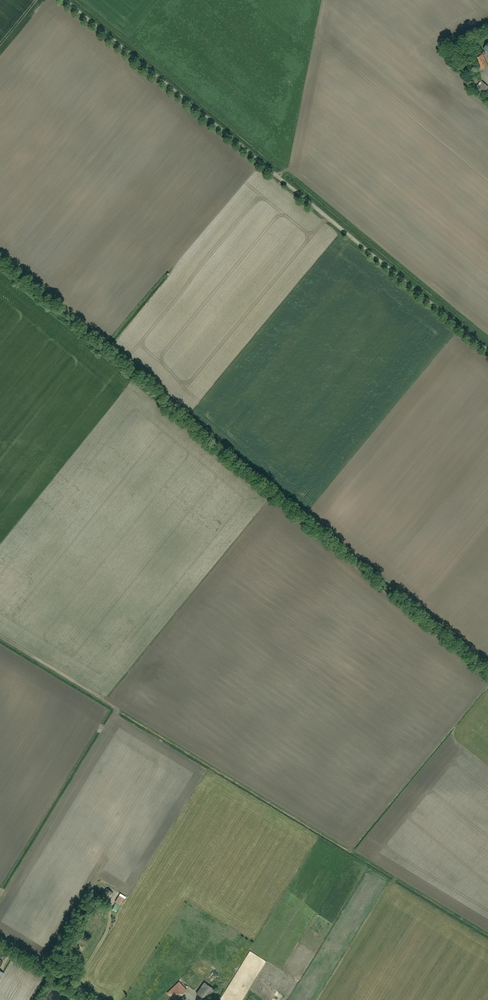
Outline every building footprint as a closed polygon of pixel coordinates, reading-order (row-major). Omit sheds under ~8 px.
[(483,55),(476,58),(480,70),(487,67),(483,55)] [(482,81),(473,94),(476,97),(479,94),(481,95),(487,86),(482,81)] [(108,901),(113,893),(107,888),(102,896),(108,901)] [(119,904),(126,897),(123,894),(116,901),(119,904)] [(116,912),(120,904),(116,902),(112,910),(116,912)] [(167,993),(174,999),(177,999),(180,997),(187,990),(179,982),(167,993)] [(209,997),(215,989),(205,982),(197,993),(206,999),(214,999),(209,997)]
